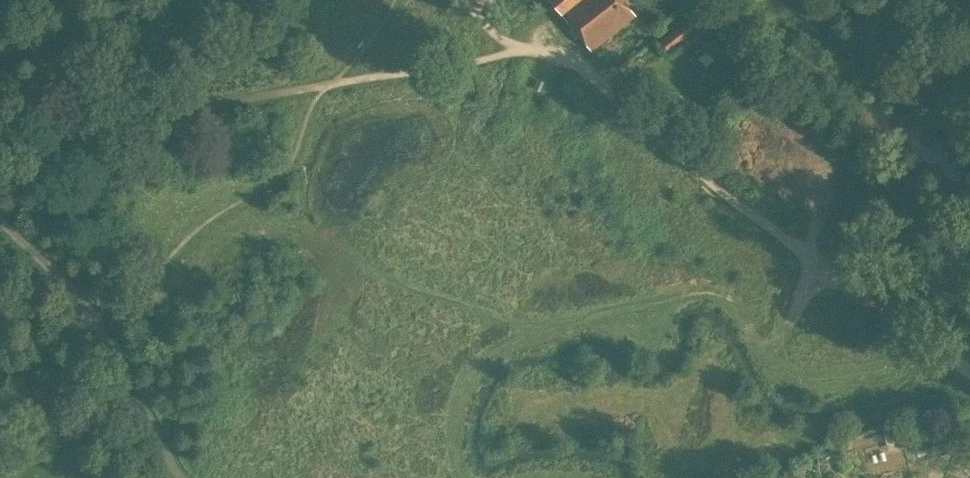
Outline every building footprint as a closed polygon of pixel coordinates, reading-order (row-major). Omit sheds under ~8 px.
[(591,50),(635,13),(624,0),(550,0),(591,50)] [(659,41),(667,51),(700,26),(692,16),(659,41)]
